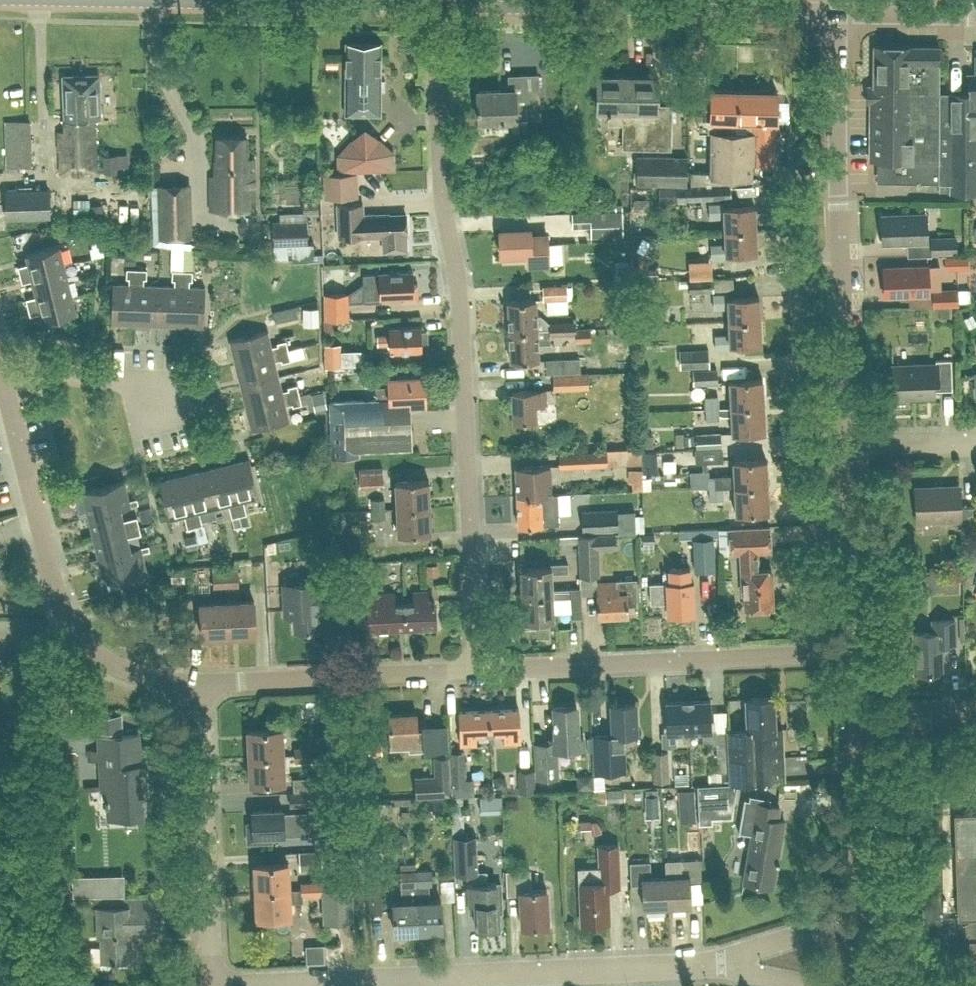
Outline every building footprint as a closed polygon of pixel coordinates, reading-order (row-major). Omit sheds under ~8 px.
[(346,112),(380,113),(381,89),(385,89),(385,79),(381,79),(381,42),(347,41),(346,112)] [(939,89),(939,44),(874,43),(874,83),(869,83),(869,157),(892,157),(892,179),(941,178),(939,89)] [(941,178),(949,178),(949,189),(975,189),(975,71),(968,71),(968,89),(939,89),(941,178)] [(94,170),(93,116),(98,116),(97,72),(61,73),(62,128),(56,128),(56,149),(58,149),(58,171),(94,170)] [(516,117),(530,117),(530,125),(540,124),(540,116),(538,72),(509,73),(509,88),(477,89),(478,121),(516,119),(516,117)] [(670,146),(671,102),(657,102),(658,75),(597,74),(596,106),(608,106),(608,122),(622,122),(621,145),(670,146)] [(691,171),(691,186),(730,184),(752,183),(753,161),(774,161),(775,120),(776,120),(777,90),(712,88),(711,172),(691,171)] [(391,153),(364,128),(340,155),(341,168),(391,167),(391,153)] [(245,157),(244,134),(216,135),(217,173),(209,173),(209,208),(253,207),(252,157),(245,157)] [(38,163),(38,142),(23,142),(22,163),(38,163)] [(685,183),(686,155),(636,153),(636,181),(685,183)] [(116,154),(105,155),(104,155),(105,173),(118,173),(117,166),(125,165),(124,154),(116,154)] [(345,196),(344,172),(324,172),(325,197),(345,196)] [(190,183),(159,184),(160,214),(153,215),(154,242),(163,242),(163,236),(191,236),(190,183)] [(678,186),(678,199),(730,196),(730,184),(691,186),(678,186)] [(51,216),(50,188),(7,190),(8,217),(51,216)] [(73,219),(89,219),(88,197),(72,198),(73,219)] [(303,210),(317,209),(317,200),(302,200),(303,210)] [(723,228),(755,226),(754,203),(722,205),(722,200),(707,201),(708,216),(722,215),(723,228)] [(337,203),(337,205),(339,235),(367,234),(367,235),(388,234),(388,248),(405,247),(404,231),(407,231),(406,213),(390,214),(390,212),(363,213),(363,202),(337,203)] [(102,216),(102,203),(89,204),(90,216),(102,216)] [(570,226),(589,225),(589,235),(622,234),(621,209),(589,209),(570,211),(570,226)] [(882,214),(883,242),(927,240),(926,212),(882,214)] [(274,260),(275,259),(293,258),(293,262),(307,261),(324,261),(323,253),(315,253),(314,241),(308,242),(307,218),(273,219),(274,260)] [(755,226),(723,228),(723,242),(709,242),(710,256),(725,256),(725,251),(756,250),(755,226)] [(500,253),(527,252),(527,263),(548,262),(547,233),(530,234),(529,227),(499,228),(500,253)] [(928,252),(956,251),(955,233),(928,234),(928,252)] [(19,272),(63,261),(58,244),(25,253),(27,262),(17,264),(19,272)] [(955,254),(956,267),(967,267),(967,254),(955,254)] [(33,286),(67,278),(63,261),(19,272),(21,281),(31,278),(33,286)] [(883,292),(927,291),(926,262),(882,264),(883,292)] [(635,276),(657,275),(657,265),(635,266),(635,276)] [(135,322),(137,267),(127,267),(127,277),(129,277),(129,283),(113,283),(112,321),(135,322)] [(148,268),(137,267),(135,322),(158,323),(160,284),(145,284),(145,277),(147,277),(148,268)] [(175,285),(160,284),(158,323),(181,324),(183,269),(173,269),(172,278),(175,278),(175,285)] [(183,269),(181,324),(204,325),(206,286),(190,286),(190,279),(193,279),(193,270),(183,269)] [(379,272),(379,273),(364,273),(365,301),(382,300),(382,296),(403,295),(403,300),(419,299),(419,283),(413,283),(412,270),(379,272)] [(714,291),(713,276),(688,277),(688,280),(680,280),(680,287),(689,287),(689,292),(714,291)] [(27,305),(71,294),(67,278),(33,286),(35,293),(25,296),(27,305)] [(788,298),(788,281),(768,281),(768,298),(788,298)] [(541,299),(566,298),(566,282),(541,283),(541,299)] [(930,288),(932,305),(959,305),(958,287),(930,288)] [(728,319),(759,317),(757,294),(727,295),(727,291),(712,292),(712,306),(727,305),(728,319)] [(324,317),(346,316),(345,292),(323,293),(324,317)] [(71,294),(27,305),(29,313),(39,311),(41,320),(75,311),(71,294)] [(536,298),(507,300),(509,330),(577,326),(576,320),(550,322),(541,314),(537,314),(536,298)] [(759,317),(728,319),(728,332),(714,333),(714,347),(729,347),(729,342),(760,340),(759,317)] [(421,330),(421,324),(389,326),(389,334),(377,334),(378,343),(389,342),(389,350),(422,348),(422,342),(428,342),(427,330),(421,330)] [(591,340),(590,326),(577,326),(509,330),(510,360),(539,358),(538,343),(551,343),(551,334),(576,333),(576,341),(591,340)] [(234,360),(287,347),(285,338),(276,340),(276,342),(270,344),(266,329),(228,338),(234,360)] [(325,343),(325,365),(339,365),(339,343),(325,343)] [(290,358),(287,347),(234,360),(239,383),(277,374),(274,359),(280,357),(281,360),(290,358)] [(691,367),(708,366),(707,347),(678,348),(679,367),(691,367)] [(887,405),(907,404),(907,395),(932,394),(932,388),(950,388),(949,358),(934,358),(934,362),(890,364),(891,380),(886,380),(887,405)] [(708,366),(691,367),(691,383),(717,382),(715,366),(708,366)] [(553,389),(589,387),(588,371),(553,373),(553,389)] [(245,405),(298,392),(296,382),(295,382),(287,384),(287,387),(281,388),(277,374),(239,383),(245,405)] [(377,386),(377,398),(330,400),(332,457),(362,455),(362,449),(412,447),(410,403),(425,402),(424,375),(388,377),(389,386),(377,386)] [(729,379),(731,405),(764,404),(763,378),(729,379)] [(511,419),(534,418),(533,403),(544,403),(543,387),(509,389),(511,419)] [(298,392),(245,405),(250,428),(288,418),(284,403),(291,402),(291,404),(301,402),(298,392)] [(703,406),(718,405),(717,393),(703,394),(703,406)] [(764,404),(731,405),(732,431),(766,430),(764,404)] [(718,405),(703,406),(704,418),(718,417),(718,405)] [(722,446),(721,430),(696,432),(696,448),(722,446)] [(719,447),(701,448),(701,463),(720,462),(719,447)] [(606,448),(558,450),(559,468),(606,465),(606,448)] [(250,458),(227,463),(240,514),(247,512),(244,499),(259,495),(250,458)] [(691,487),(708,486),(722,486),(735,485),(769,484),(768,458),(734,459),(735,474),(710,475),(709,469),(690,470),(691,487)] [(514,494),(556,492),(556,491),(550,492),(549,462),(513,464),(514,494)] [(227,463),(205,468),(214,506),(229,503),(232,516),(240,514),(227,463)] [(358,482),(382,481),(382,466),(357,467),(358,482)] [(214,506),(205,468),(182,474),(195,525),(203,523),(199,510),(214,506)] [(630,489),(642,488),(641,473),(641,468),(629,468),(630,489)] [(195,525),(182,474),(160,479),(169,517),(184,513),(188,527),(195,525)] [(394,506),(429,505),(428,478),(393,480),(394,506)] [(127,498),(122,479),(102,484),(107,509),(137,502),(136,496),(127,498)] [(78,516),(86,514),(107,509),(102,484),(81,489),(85,508),(77,510),(78,516)] [(770,509),(769,484),(735,485),(736,511),(770,509)] [(959,505),(958,484),(914,486),(915,519),(959,516),(960,534),(969,534),(974,524),(972,504),(959,505)] [(722,486),(708,486),(708,497),(722,497),(722,486)] [(556,492),(514,494),(516,524),(558,522),(556,492)] [(370,507),(384,506),(383,496),(370,497),(370,507)] [(429,505),(394,506),(395,532),(430,531),(429,505)] [(384,506),(370,507),(371,517),(384,516),(384,506)] [(89,515),(93,535),(139,524),(137,516),(124,519),(121,507),(89,515)] [(617,510),(579,511),(580,533),(618,532),(617,510)] [(247,512),(240,514),(242,524),(249,522),(247,512)] [(141,533),(139,524),(93,535),(98,556),(119,551),(131,548),(128,536),(141,533)] [(759,525),(719,526),(720,553),(741,552),(741,569),(743,569),(745,608),(775,607),(773,567),(760,567),(759,549),(772,549),(771,524),(759,525)] [(558,542),(577,540),(579,540),(579,533),(558,534),(558,542)] [(713,536),(693,537),(694,566),(714,566),(713,536)] [(149,544),(131,548),(119,551),(125,576),(146,571),(141,551),(150,549),(149,544)] [(597,553),(597,546),(586,546),(577,546),(577,553),(578,575),(597,574),(597,553)] [(119,551),(98,556),(90,558),(91,564),(100,562),(104,581),(125,576),(119,551)] [(321,591),(335,590),(334,561),(319,562),(321,591)] [(568,570),(568,561),(550,562),(550,565),(520,567),(521,588),(552,587),(551,571),(568,570)] [(668,612),(671,612),(672,615),(683,615),(682,611),(695,611),(694,580),(691,580),(690,568),(670,569),(671,581),(666,581),(668,612)] [(226,570),(226,585),(240,585),(240,569),(226,570)] [(213,570),(214,586),(226,585),(226,570),(213,570)] [(346,584),(359,583),(358,571),(344,572),(346,584)] [(948,583),(957,582),(957,571),(947,571),(948,583)] [(595,583),(594,583),(595,614),(627,613),(626,602),(635,601),(634,579),(595,581),(595,583)] [(320,628),(318,583),(286,584),(282,589),(283,608),(287,612),(293,612),(293,629),(320,628)] [(521,588),(519,588),(520,618),(551,616),(550,596),(569,595),(571,616),(581,615),(580,585),(552,587),(521,588)] [(404,624),(421,623),(422,626),(430,626),(430,623),(434,623),(433,599),(426,599),(426,589),(411,590),(412,600),(403,600),(404,624)] [(392,590),(357,592),(358,619),(374,618),(374,625),(378,625),(378,628),(387,628),(386,625),(404,624),(403,600),(392,601),(392,590)] [(224,600),(226,633),(253,631),(251,598),(224,600)] [(199,634),(226,633),(224,600),(197,601),(199,634)] [(913,671),(942,670),(941,643),(955,642),(954,617),(930,618),(931,630),(911,631),(913,671)] [(725,729),(727,770),(728,781),(781,779),(779,727),(775,727),(773,695),(746,696),(748,728),(725,729)] [(711,728),(709,698),(688,699),(689,730),(702,729),(702,742),(716,742),(717,770),(727,770),(725,729),(716,730),(716,728),(711,728)] [(665,731),(662,731),(662,744),(676,743),(675,730),(689,730),(688,699),(664,700),(665,731)] [(613,734),(608,734),(593,735),(595,771),(625,769),(623,733),(637,732),(636,702),(612,703),(613,734)] [(551,738),(551,741),(535,742),(537,779),(560,778),(559,747),(585,747),(584,737),(577,737),(577,705),(553,705),(554,738),(551,738)] [(487,707),(488,731),(502,730),(503,741),(518,740),(517,729),(518,729),(517,706),(487,707)] [(474,732),(488,731),(487,707),(457,709),(458,732),(459,732),(460,742),(474,742),(474,732)] [(434,749),(433,726),(418,726),(417,712),(390,713),(391,749),(416,748),(416,750),(434,749)] [(248,727),(249,755),(283,753),(281,726),(248,727)] [(90,758),(100,758),(103,787),(106,787),(108,816),(143,814),(139,733),(98,735),(99,748),(89,749),(90,758)] [(367,753),(381,752),(380,741),(367,742),(367,753)] [(293,759),(305,759),(304,744),(293,745),(293,759)] [(316,758),(316,750),(315,744),(304,744),(305,759),(316,758)] [(652,780),(668,779),(667,749),(651,749),(652,780)] [(328,750),(316,750),(316,758),(316,762),(329,762),(328,750)] [(467,795),(466,750),(449,751),(450,755),(452,794),(467,795)] [(283,753),(249,755),(251,782),(284,780),(283,753)] [(452,794),(450,755),(434,755),(435,774),(415,774),(416,797),(452,795),(452,794)] [(517,790),(534,790),(533,768),(517,769),(517,790)] [(941,780),(960,780),(960,770),(941,770),(941,780)] [(698,784),(699,809),(733,808),(738,783),(698,784)] [(614,798),(624,797),(623,786),(614,787),(614,798)] [(318,790),(290,792),(291,804),(319,803),(318,790)] [(738,830),(751,833),(743,881),(773,886),(785,819),(778,818),(780,806),(769,804),(770,797),(749,794),(749,798),(744,798),(738,830)] [(648,802),(651,820),(667,817),(664,800),(648,802)] [(488,815),(506,815),(505,802),(488,802),(488,815)] [(271,834),(283,833),(283,832),(307,832),(319,831),(319,811),(307,812),(282,812),(282,808),(252,810),(252,821),(246,821),(247,841),(271,840),(271,834)] [(969,938),(970,972),(975,972),(975,811),(954,812),(957,915),(969,914),(969,920),(969,938)] [(487,870),(478,870),(476,834),(454,835),(456,872),(472,871),(473,882),(469,882),(469,900),(475,900),(476,927),(499,926),(497,898),(502,898),(501,881),(487,882),(487,870)] [(579,866),(579,881),(581,922),(610,920),(609,886),(621,885),(619,842),(597,843),(597,855),(598,855),(599,866),(579,866)] [(300,850),(301,869),(324,868),(323,849),(300,850)] [(680,873),(665,874),(666,904),(691,903),(690,880),(701,879),(700,857),(680,858),(680,873)] [(666,904),(665,874),(649,874),(648,859),(630,860),(631,883),(641,882),(642,905),(646,905),(646,911),(663,910),(663,904),(666,904)] [(368,860),(369,886),(370,911),(383,910),(382,885),(381,860),(368,860)] [(286,887),(289,887),(288,861),(254,862),(256,889),(286,887)] [(529,887),(529,867),(505,868),(506,891),(519,890),(520,923),(547,922),(545,886),(529,887)] [(418,885),(417,868),(401,869),(401,886),(402,886),(403,894),(406,894),(406,899),(393,900),(395,930),(419,929),(418,899),(419,899),(418,885)] [(432,868),(417,868),(418,885),(419,899),(418,899),(419,929),(442,928),(441,898),(431,898),(430,884),(433,884),(432,868)] [(309,879),(310,893),(321,892),(321,886),(321,878),(309,879)] [(297,887),(297,889),(298,893),(302,893),(310,893),(309,880),(309,879),(299,879),(299,887),(297,887)] [(349,885),(321,886),(321,892),(322,920),(351,918),(349,885)] [(303,899),(302,893),(298,893),(297,889),(297,887),(291,887),(289,887),(286,887),(256,889),(253,889),(254,915),(287,914),(287,900),(303,899)] [(154,937),(154,925),(153,895),(127,896),(127,905),(97,906),(98,936),(101,936),(102,959),(143,958),(143,938),(154,937)] [(681,923),(680,947),(701,947),(701,924),(681,923)]
